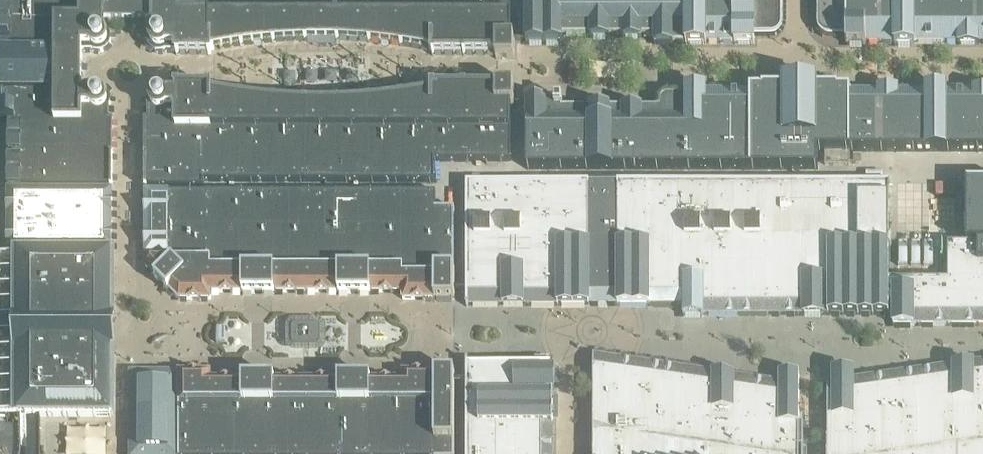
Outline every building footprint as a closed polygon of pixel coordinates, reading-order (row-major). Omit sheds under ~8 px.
[(1,54),(1,92),(2,92),(2,110),(1,110),(1,124),(8,124),(8,138),(7,138),(7,152),(8,152),(8,160),(7,160),(7,188),(112,188),(112,156),(112,121),(109,121),(109,108),(109,107),(110,106),(110,105),(110,104),(110,103),(110,102),(110,101),(110,100),(110,99),(109,97),(108,96),(108,95),(107,94),(106,93),(105,92),(104,91),(103,91),(102,90),(101,90),(100,90),(98,90),(97,90),(96,90),(95,90),(94,90),(93,91),(92,91),(82,91),(82,52),(92,52),(93,53),(94,53),(95,53),(96,53),(97,53),(98,53),(100,53),(101,53),(102,53),(103,53),(104,52),(105,52),(105,51),(106,50),(107,49),(108,49),(108,48),(109,47),(109,46),(110,45),(110,44),(110,43),(110,42),(110,41),(110,40),(110,38),(110,37),(110,36),(109,35),(109,24),(148,24),(148,36),(147,37),(147,38),(147,39),(146,40),(146,41),(146,42),(147,43),(147,44),(147,45),(148,46),(148,47),(149,48),(149,49),(150,50),(151,51),(152,51),(153,52),(154,53),(155,53),(156,53),(157,54),(158,54),(159,54),(160,54),(161,53),(162,53),(164,53),(165,52),(176,52),(176,55),(179,55),(179,54),(207,55),(207,56),(210,56),(210,52),(214,51),(213,50),(221,49),(221,50),(223,49),(231,47),(231,48),(232,48),(232,47),(236,47),(240,46),(240,47),(243,46),(251,44),(252,44),(252,45),(253,45),(253,44),(261,43),(261,44),(263,44),(263,43),(272,42),(272,43),(273,43),(275,43),(275,42),(284,41),(284,42),(285,42),(285,41),(293,41),(295,41),(304,40),(304,41),(307,41),(307,40),(315,40),(315,41),(317,41),(317,40),(325,40),(325,41),(327,41),(327,40),(335,40),(335,41),(337,41),(339,41),(347,41),(349,42),(349,41),(357,41),(357,42),(359,42),(367,42),(367,43),(371,43),(379,43),(379,44),(381,44),(381,43),(389,44),(389,45),(391,45),(399,46),(399,47),(402,47),(403,46),(410,48),(411,48),(420,49),(419,50),(421,50),(421,49),(429,51),(428,52),(432,52),(432,56),(434,56),(434,55),(442,55),(442,56),(444,56),(444,55),(453,55),(453,56),(455,56),(455,55),(462,55),(462,56),(465,56),(465,55),(472,55),(472,56),(474,56),(474,55),(483,55),(485,55),(494,55),(494,56),(495,56),(495,60),(513,60),(513,39),(511,39),(511,0),(0,0),(0,54),(1,54)] [(525,44),(528,44),(542,44),(545,44),(559,44),(562,44),(562,35),(590,35),(590,38),(593,38),(606,38),(609,38),(609,36),(621,36),(621,38),(625,38),(638,38),(641,38),(641,36),(653,36),(653,45),(673,45),(673,44),(685,44),(685,45),(689,45),(702,45),(705,45),(705,44),(734,44),(734,45),(737,45),(750,45),(754,45),(754,36),(770,36),(774,35),(781,29),(781,25),(781,0),(525,0),(525,44)] [(818,25),(819,29),(825,35),(829,36),(845,36),(845,45),(849,45),(862,45),(865,45),(865,44),(893,44),(893,45),(897,45),(910,45),(914,45),(914,44),(958,44),(957,45),(960,45),(975,45),(978,45),(978,44),(982,44),(982,0),(818,0),(818,25)] [(525,98),(526,122),(526,171),(817,170),(817,152),(982,152),(982,91),(946,91),(946,90),(942,90),(929,90),(926,90),(926,92),(897,92),(897,90),(894,90),(881,90),(877,90),(877,92),(850,92),(850,91),(837,91),(837,84),(815,84),(815,82),(784,82),(784,84),(762,83),(762,91),(749,91),(749,92),(705,91),(705,89),(685,89),(685,90),(685,92),(668,92),(666,93),(663,93),(657,100),(657,102),(656,104),(656,108),(654,108),(642,107),(642,106),(638,106),(625,106),(621,106),(621,108),(610,108),(610,106),(606,106),(600,106),(593,107),(589,107),(589,108),(562,108),(562,100),(545,100),(545,99),(542,98),(529,98),(525,98)] [(144,121),(144,156),(144,188),(159,188),(159,187),(203,187),(203,181),(434,181),(434,161),(510,162),(510,106),(513,106),(513,85),(495,85),(495,89),(494,89),(494,90),(486,90),(484,90),(475,90),(473,90),(466,90),(466,89),(462,89),(462,90),(455,90),(455,89),(453,89),(453,90),(444,90),(444,89),(442,89),(442,90),(435,90),(435,89),(431,89),(431,93),(428,93),(428,94),(421,95),(419,95),(419,96),(411,97),(411,96),(410,97),(402,98),(399,98),(399,99),(390,100),(390,99),(389,100),(381,101),(379,101),(370,102),(370,101),(367,102),(358,103),(358,102),(357,102),(357,103),(349,104),(349,103),(347,103),(347,104),(338,104),(338,103),(335,103),(335,104),(326,104),(325,104),(317,104),(315,104),(306,104),(306,103),(303,103),(303,104),(294,103),(293,103),(293,104),(285,103),(285,102),(283,102),(283,103),(274,102),(274,101),(271,101),(271,102),(262,101),(262,100),(261,100),(261,101),(253,100),(253,99),(251,99),(251,100),(242,98),(239,97),(239,98),(232,97),(232,96),(230,96),(230,97),(222,95),(221,94),(221,95),(214,94),(213,93),(214,93),(210,92),(210,88),(207,88),(207,89),(178,89),(178,88),(175,88),(175,91),(165,91),(163,91),(162,90),(161,90),(160,90),(159,90),(158,90),(157,90),(156,90),(155,91),(154,91),(153,92),(152,92),(151,93),(150,94),(149,94),(149,95),(148,96),(147,97),(147,98),(147,99),(147,100),(146,102),(146,103),(146,104),(147,105),(147,106),(147,107),(148,108),(148,121),(144,121)] [(852,169),(852,154),(826,154),(826,169),(852,169)] [(616,183),(617,306),(636,306),(636,307),(642,307),(642,306),(648,306),(678,306),(682,306),(682,316),(708,316),(738,316),(768,316),(773,316),(780,316),(786,316),(792,316),(833,316),(840,316),(846,316),(853,316),(888,316),(892,316),(892,326),(917,326),(923,326),(930,326),(948,326),(978,326),(982,326),(982,183),(966,183),(966,187),(966,211),(966,244),(947,244),(946,280),(889,280),(889,181),(616,183)] [(467,306),(589,306),(617,306),(616,183),(466,183),(466,218),(467,218),(467,222),(466,222),(466,244),(463,244),(463,246),(466,246),(465,307),(467,307),(467,306)] [(7,191),(7,270),(18,270),(18,402),(18,416),(110,416),(111,401),(111,350),(104,350),(104,321),(111,321),(111,191),(7,191)] [(145,192),(144,266),(154,277),(167,291),(168,290),(178,300),(210,300),(210,293),(242,293),(242,294),(274,294),(274,293),(338,293),(338,294),(370,294),(370,293),(402,293),(402,300),(454,300),(454,209),(435,209),(435,193),(145,192)] [(319,343),(319,329),(319,328),(319,327),(318,327),(318,326),(317,326),(316,326),(295,326),(294,326),(293,326),(292,327),(292,328),(291,328),(291,329),(291,343),(291,344),(292,344),(292,345),(293,345),(293,346),(294,346),(295,346),(316,346),(317,346),(318,345),(319,345),(319,344),(319,343)] [(802,425),(799,425),(799,374),(778,374),(778,383),(763,381),(763,379),(756,378),(756,380),(750,379),(750,377),(744,376),(743,378),(738,377),(708,373),(678,368),(660,366),(660,364),(654,363),(653,365),(648,364),(613,359),(613,357),(606,356),(606,358),(592,356),(592,370),(591,370),(591,377),(592,377),(592,383),(591,383),(591,389),(592,389),(592,425),(592,440),(592,453),(802,453),(802,425)] [(553,425),(553,407),(554,407),(554,400),(553,400),(553,395),(553,390),(562,390),(562,370),(552,370),(552,363),(467,363),(467,361),(465,361),(466,425),(467,425),(467,443),(466,443),(466,453),(553,453),(553,425)] [(978,363),(948,367),(918,371),(899,374),(899,372),(893,373),(893,375),(888,375),(858,380),(827,384),(827,425),(827,443),(827,453),(982,453),(982,362),(978,363)] [(454,372),(402,372),(402,379),(370,379),(370,378),(338,378),(338,379),(274,379),(274,378),(242,378),(242,379),(210,379),(210,372),(158,372),(158,378),(139,378),(139,384),(129,384),(129,453),(454,453),(454,372)]
